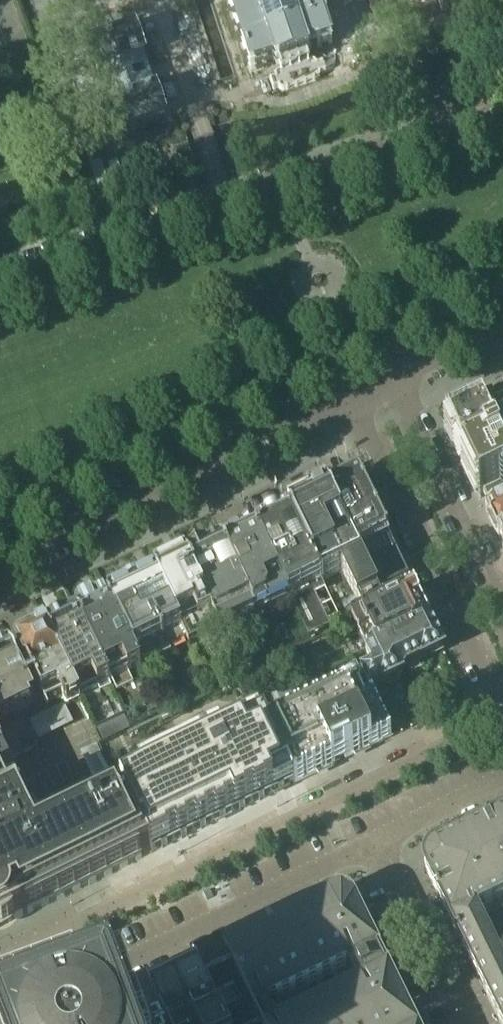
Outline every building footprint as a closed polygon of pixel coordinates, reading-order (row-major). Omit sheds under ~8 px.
[(229,1),(250,70),(275,62),(276,65),(309,54),(308,51),(332,43),(325,22),(326,21),(319,0),(231,0),(229,1)] [(135,30),(84,48),(92,73),(96,72),(109,108),(105,109),(114,134),(165,116),(135,30)] [(163,93),(169,111),(178,108),(172,90),(163,93)] [(502,404),(490,411),(491,413),(483,417),(502,458),(502,405),(502,404)] [(483,417),(470,423),(468,419),(446,429),(448,434),(480,499),(483,497),(488,508),(502,500),(502,458),(483,417)] [(391,545),(374,510),(377,508),(372,499),(370,500),(359,478),(329,492),(359,552),(370,547),(374,554),(391,545)] [(359,552),(329,492),(324,495),(322,492),(309,498),(309,499),(287,510),(288,511),(322,579),(343,569),(364,610),(375,605),(376,607),(384,603),(359,552)] [(502,533),(502,500),(488,508),(485,509),(490,519),(491,521),(489,522),(490,525),(490,527),(492,530),(492,531),(493,533),(495,535),(497,534),(498,535),(502,533)] [(322,579),(288,511),(255,527),(288,595),(309,637),(329,627),(314,595),(325,590),(320,580),(322,579)] [(288,595),(255,527),(253,528),(249,525),(243,528),(243,533),(222,543),(255,611),(288,595)] [(255,611),(222,543),(204,552),(198,550),(197,550),(190,554),(189,559),(186,561),(219,628),(255,611)] [(409,581),(391,545),(374,554),(370,547),(359,552),(384,603),(386,606),(415,593),(409,581)] [(219,628),(186,561),(155,576),(187,640),(188,643),(219,628)] [(187,640),(155,576),(153,577),(147,575),(141,578),(140,583),(125,590),(120,588),(112,593),(111,597),(108,599),(140,663),(158,655),(161,659),(173,653),(171,648),(187,640)] [(415,593),(386,606),(384,603),(376,607),(375,605),(364,610),(352,616),(368,651),(429,623),(428,620),(430,615),(426,607),(421,606),(415,593)] [(140,663),(108,599),(95,605),(89,601),(80,606),(80,612),(78,613),(112,681),(141,667),(140,663)] [(112,681),(78,613),(65,620),(64,618),(58,616),(49,621),(48,626),(49,628),(47,628),(80,696),(112,681)] [(421,662),(443,652),(429,623),(368,651),(366,652),(374,667),(361,674),(368,687),(369,691),(381,685),(381,686),(384,685),(388,688),(398,683),(398,678),(401,676),(404,669),(407,667),(409,671),(420,666),(418,662),(421,661),(421,662)] [(80,696),(47,628),(32,635),(29,632),(21,636),(22,640),(17,643),(42,694),(53,688),(58,688),(65,703),(80,696)] [(30,700),(36,697),(9,646),(0,651),(0,744),(8,761),(38,746),(21,710),(32,705),(30,700)] [(255,803),(268,797),(267,794),(274,791),(275,793),(288,787),(287,785),(292,782),(293,782),(267,728),(256,706),(250,708),(238,683),(127,737),(144,771),(118,784),(126,801),(151,853),(152,853),(151,851),(157,848),(158,850),(171,844),(170,842),(176,838),(177,841),(190,834),(189,832),(196,829),(197,831),(210,825),(209,823),(215,820),(216,822),(229,815),(228,813),(254,801),(255,803)] [(360,728),(380,718),(371,699),(364,703),(356,685),(267,728),(293,782),(292,782),(293,784),(353,756),(369,748),(367,745),(368,744),(360,728)] [(391,737),(372,699),(371,699),(380,718),(360,728),(368,744),(367,745),(369,748),(391,737)] [(0,744),(0,804),(18,795),(24,793),(8,761),(0,744)] [(465,762),(459,750),(450,754),(456,766),(465,762)] [(151,853),(126,801),(40,842),(18,795),(0,804),(0,930),(152,856),(151,853)] [(500,1023),(502,1023),(502,967),(475,910),(502,897),(502,817),(435,850),(432,851),(430,853),(428,855),(427,858),(426,860),(425,863),(425,865),(425,868),(426,871),(426,873),(500,1023)] [(377,954),(355,908),(352,904),(351,903),(349,901),(348,900),(343,899),(341,898),(339,898),(337,898),(336,898),(332,900),(222,953),(257,1023),(411,1023),(377,954)] [(222,953),(195,966),(224,1023),(257,1023),(222,953)] [(195,966),(146,989),(163,1023),(179,1023),(184,1022),(185,1023),(224,1023),(195,966)] [(146,989),(120,1002),(131,1023),(163,1023),(146,989)] [(105,1015),(80,1023),(109,1023),(105,1015)]
